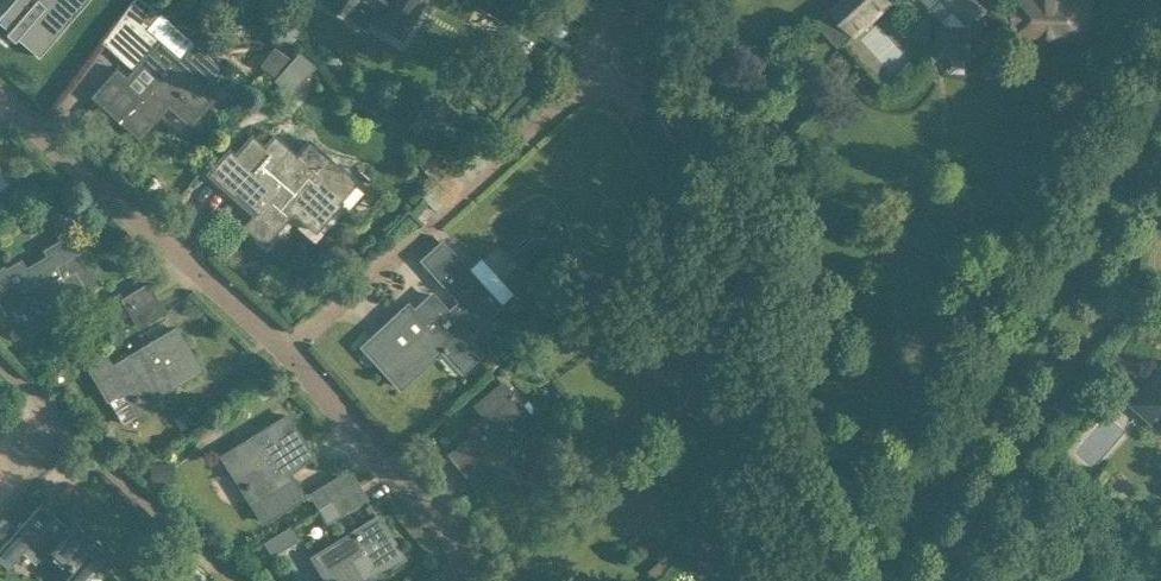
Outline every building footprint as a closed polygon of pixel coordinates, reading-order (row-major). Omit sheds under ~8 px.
[(0,18),(0,22),(10,31),(7,34),(16,42),(23,34),(42,51),(38,56),(40,57),(64,30),(62,29),(60,32),(56,28),(81,0),(16,0),(0,18)] [(195,44),(144,0),(137,0),(134,3),(118,21),(152,51),(141,63),(142,64),(126,83),(125,82),(128,79),(116,69),(108,78),(110,80),(94,98),(138,137),(167,105),(189,125),(198,114),(212,99),(215,96),(205,87),(221,68),(195,44)] [(401,39),(424,0),(349,0),(359,5),(360,4),(373,12),(368,20),(401,39)] [(829,9),(855,38),(897,0),(839,0),(829,9)] [(948,25),(938,25),(938,54),(981,55),(981,26),(972,26),(967,20),(988,0),(943,0),(954,12),(944,21),(948,25)] [(1014,0),(1013,34),(1087,36),(1088,3),(1014,0)] [(287,18),(271,38),(287,50),(302,29),(287,18)] [(259,64),(274,75),(289,55),(274,44),(259,64)] [(299,50),(290,61),(306,75),(315,64),(299,50)] [(245,226),(264,243),(302,201),(323,220),(324,221),(341,202),(339,200),(355,183),(309,141),(296,155),(274,136),(264,147),(252,136),(235,155),(229,150),(209,173),(233,195),(235,192),(258,212),(245,226)] [(82,255),(88,252),(76,232),(46,250),(50,257),(38,264),(40,268),(13,284),(4,268),(0,270),(0,300),(6,311),(27,299),(41,323),(61,311),(56,301),(67,295),(70,299),(98,283),(82,255)] [(497,304),(466,271),(439,240),(420,257),(460,302),(447,313),(432,296),(401,324),(395,317),(364,346),(400,386),(442,348),(461,370),(480,353),(463,335),(497,304)] [(130,313),(156,297),(148,283),(121,299),(130,313)] [(164,310),(156,297),(130,313),(138,326),(164,310)] [(90,367),(108,397),(123,422),(163,398),(158,388),(169,381),(172,385),(199,369),(175,328),(139,350),(142,354),(113,371),(106,358),(90,367)] [(544,375),(537,360),(527,365),(534,380),(544,375)] [(1131,402),(1157,425),(1160,421),(1160,368),(1131,402)] [(533,428),(537,424),(500,381),(474,403),(484,415),(468,427),(472,432),(471,432),(448,452),(461,468),(477,487),(509,460),(528,483),(539,473),(553,462),(558,457),(533,428)] [(260,519),(261,521),(302,496),(294,482),(291,483),(285,472),(312,456),(286,416),(223,455),(236,477),(241,474),(254,496),(248,499),(249,500),(254,497),(266,516),(260,519)] [(35,476),(20,461),(15,466),(5,455),(0,460),(0,511),(35,476)] [(151,462),(151,482),(174,482),(174,462),(151,462)] [(331,501),(357,485),(349,472),(311,495),(319,508),(331,501)] [(365,498),(357,485),(331,501),(319,508),(327,521),(365,498)] [(44,553),(64,571),(58,577),(63,580),(84,580),(108,555),(70,521),(64,526),(54,517),(55,517),(40,503),(0,548),(0,560),(8,567),(20,553),(21,554),(23,552),(35,563),(44,553)] [(335,580),(362,580),(359,577),(370,571),(373,576),(402,558),(377,518),(342,540),(344,544),(331,552),(330,550),(314,560),(326,578),(331,575),(335,580)] [(675,562),(667,554),(650,571),(658,579),(675,562)] [(777,571),(765,562),(756,573),(765,580),(764,580),(789,580),(777,571)]
